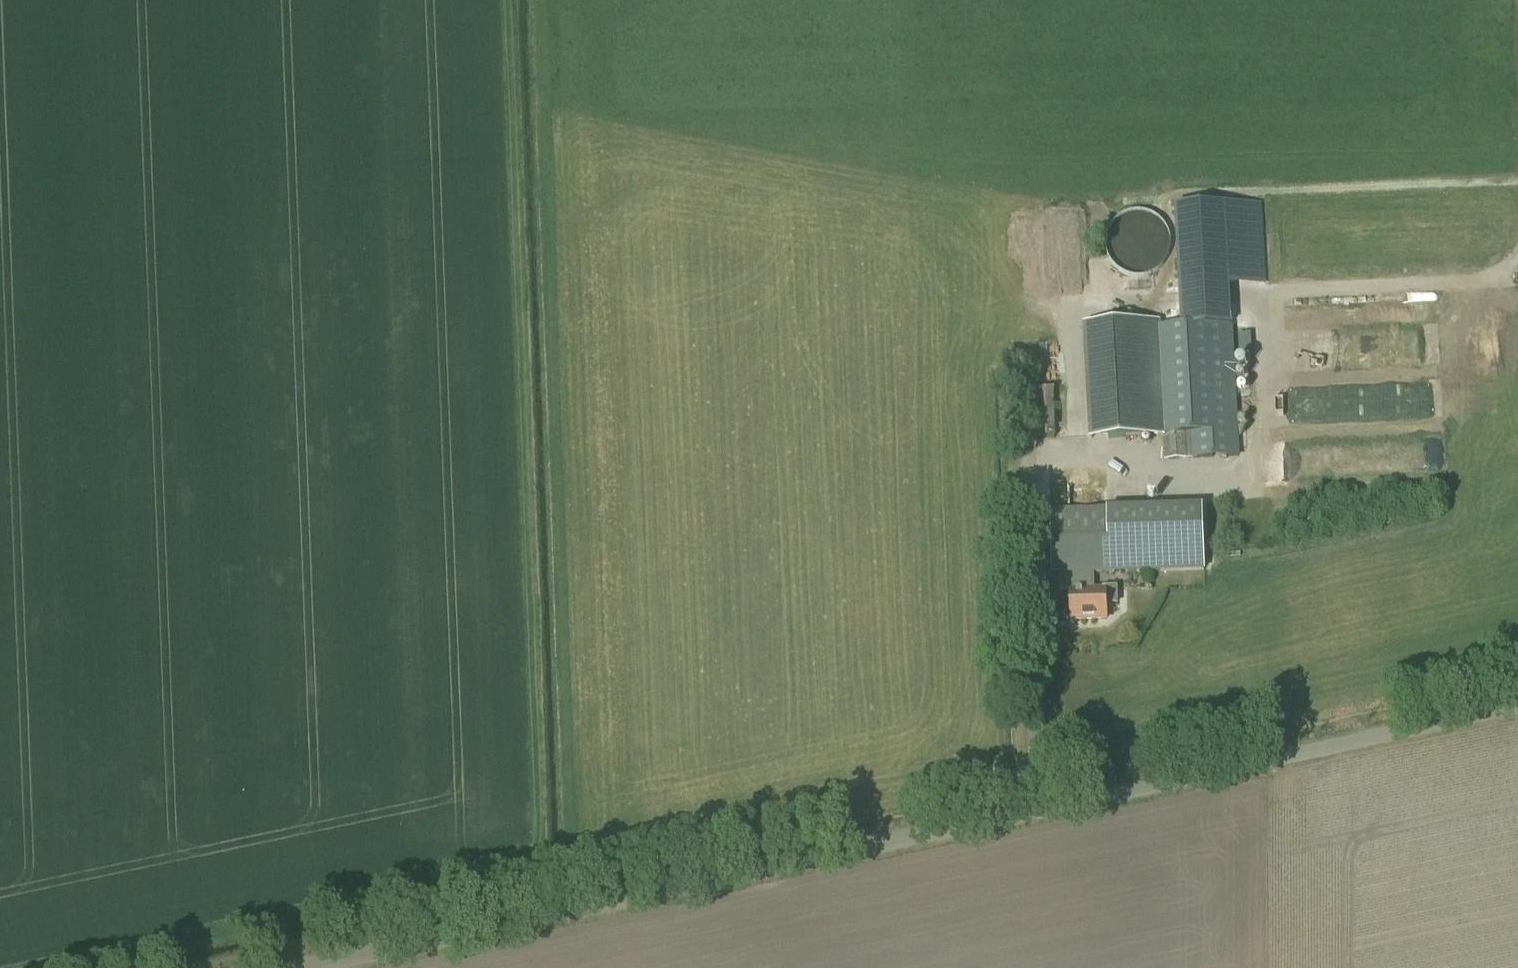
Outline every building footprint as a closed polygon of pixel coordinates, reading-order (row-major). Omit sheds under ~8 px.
[(1261,205),(1176,210),(1182,325),(1232,323),(1231,285),(1267,284),(1261,205)] [(1159,219),(1155,216),(1152,215),(1150,214),(1146,212),(1144,212),(1140,212),(1138,212),(1135,212),(1132,212),(1128,213),(1124,215),(1122,216),(1119,218),(1117,220),(1116,221),(1113,224),(1112,225),(1111,227),(1110,229),(1109,231),(1108,233),(1107,236),(1107,238),(1106,241),(1106,243),(1106,247),(1107,249),(1107,251),(1108,253),(1108,256),(1109,258),(1111,261),(1113,264),(1115,267),(1117,269),(1119,270),(1122,272),(1125,273),(1129,275),(1132,276),(1134,276),(1137,277),(1141,277),(1144,276),(1147,276),(1149,275),(1152,274),(1156,272),(1159,270),(1161,267),(1163,266),(1164,264),(1166,261),(1167,259),(1168,257),(1169,255),(1170,253),(1171,250),(1171,248),(1171,245),(1171,242),(1171,240),(1170,237),(1170,234),(1168,230),(1166,227),(1164,224),(1163,223),(1161,221),(1159,219)] [(1186,388),(1163,389),(1160,324),(1086,328),(1092,440),(1166,436),(1167,462),(1239,458),(1233,326),(1182,329),(1186,388)] [(1055,422),(1061,421),(1061,415),(1069,414),(1068,390),(1028,391),(1029,438),(1055,437),(1055,422)] [(1094,487),(1113,487),(1113,470),(1057,471),(1057,500),(1071,499),(1070,495),(1094,495),(1094,487)] [(1094,582),(1109,581),(1107,519),(1107,516),(1050,518),(1052,583),(1058,583),(1094,582)] [(1107,519),(1109,581),(1205,579),(1203,516),(1107,519)] [(1058,583),(1059,597),(1070,597),(1071,629),(1109,628),(1109,610),(1117,610),(1116,593),(1095,593),(1094,582),(1058,583)]
